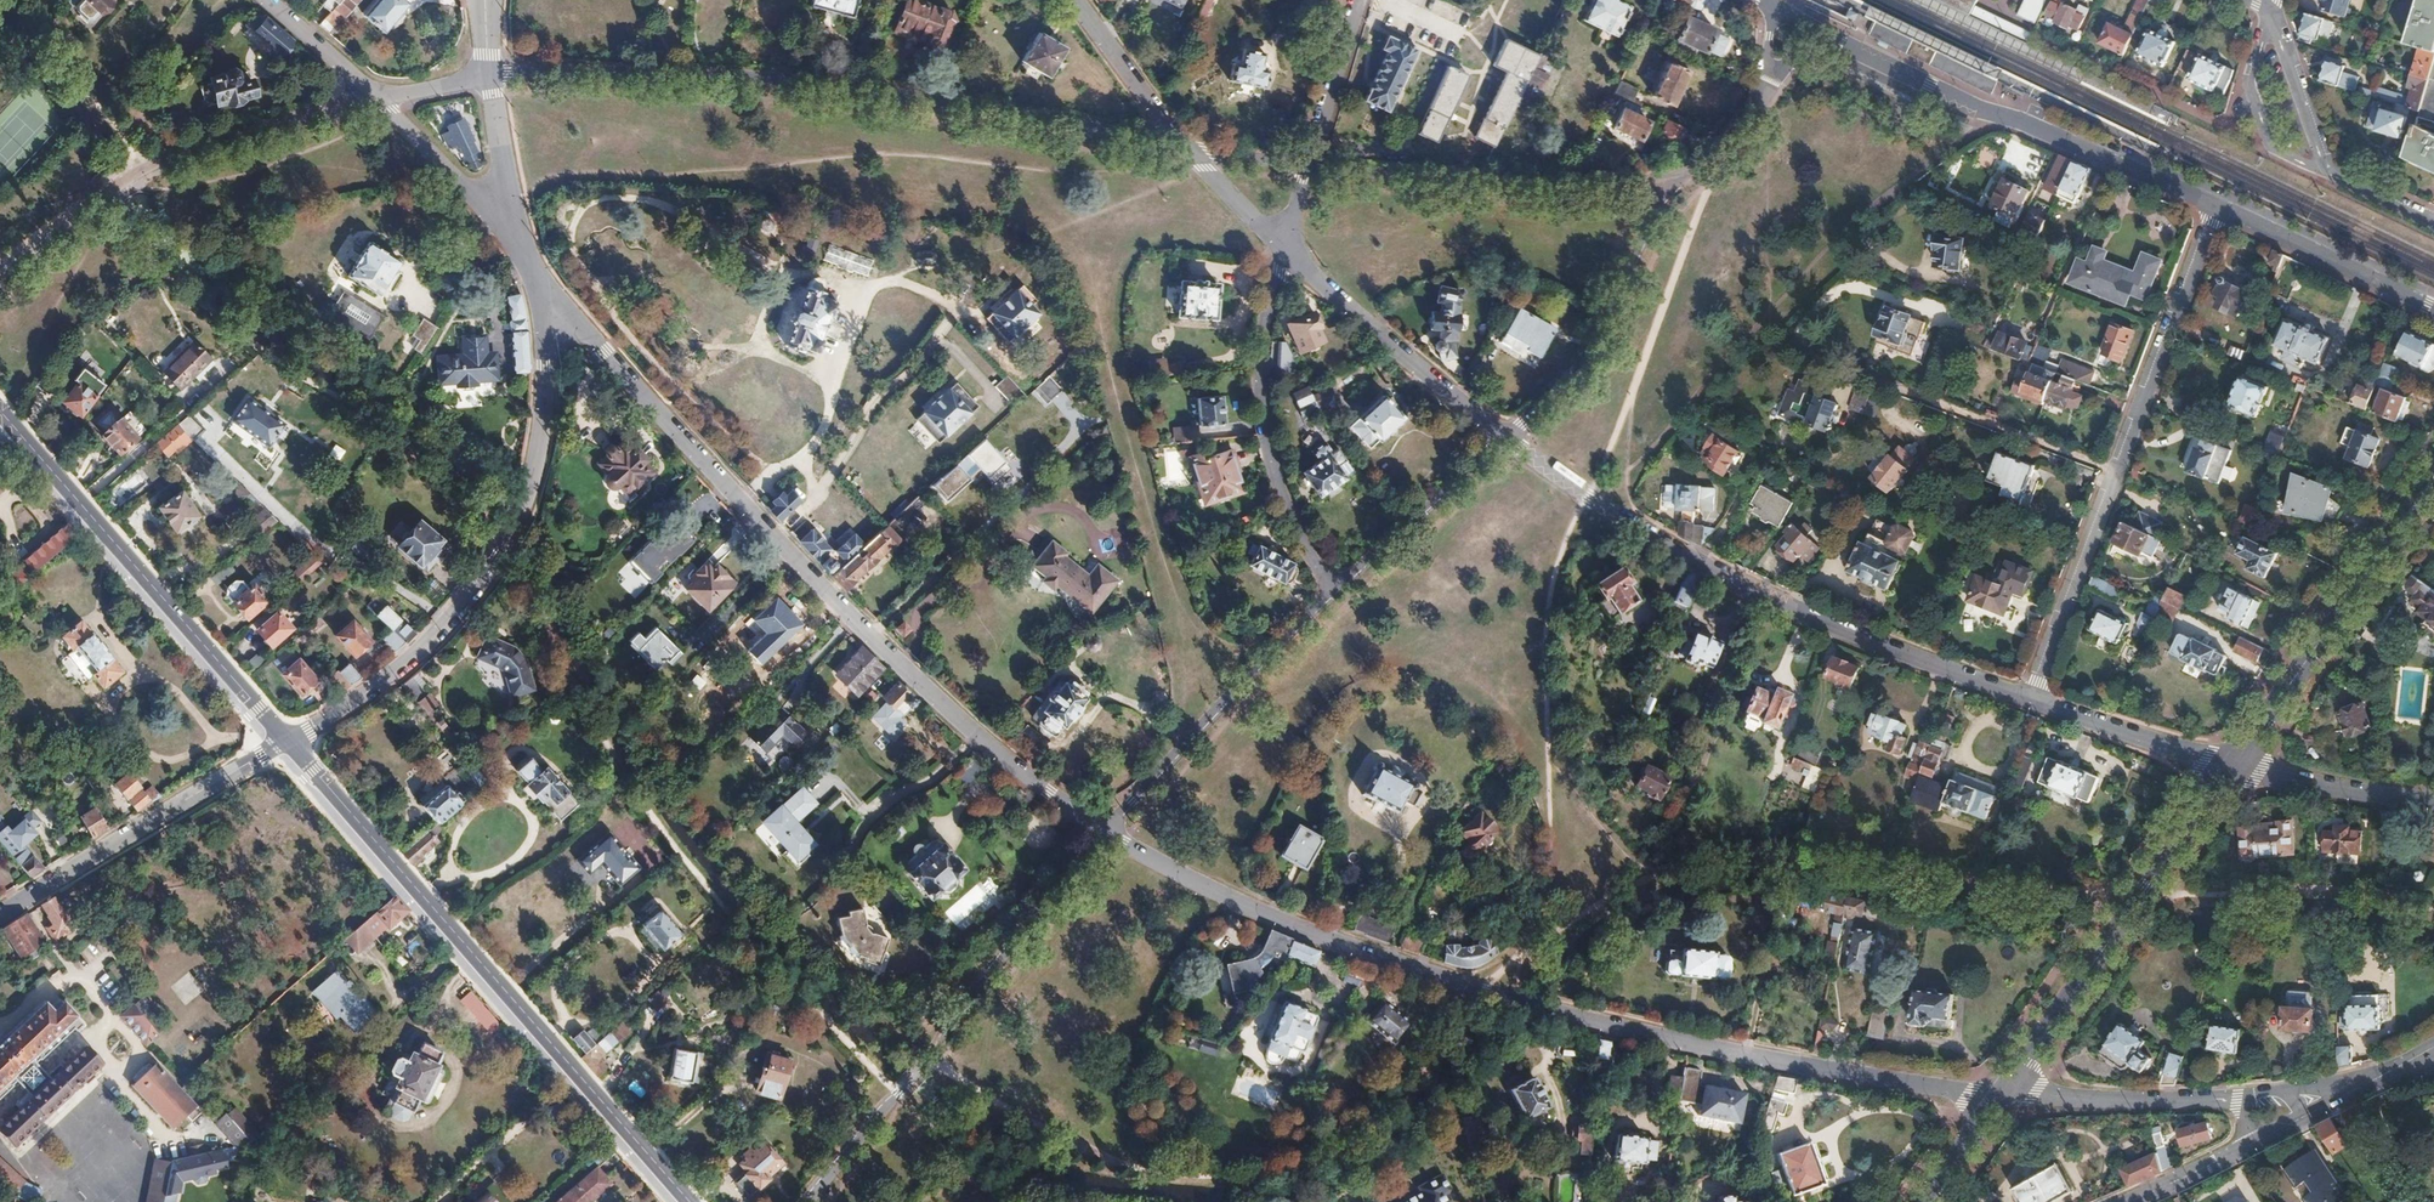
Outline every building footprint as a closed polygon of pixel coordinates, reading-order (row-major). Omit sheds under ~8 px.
[(77,6),(77,10),(86,18),(91,18),(98,10),(99,11),(104,11),(109,5),(108,0),(83,0),(77,6)] [(357,0),(340,0),(329,12),(318,24),(321,26),(327,31),(343,13),(344,14),(357,0)] [(320,3),(329,12),(340,0),(324,0),(320,3)] [(383,32),(408,3),(405,0),(376,0),(363,15),(383,32)] [(852,17),(857,0),(812,0),(810,6),(852,17)] [(949,9),(946,10),(919,0),(905,0),(894,29),(934,44),(935,46),(943,42),(943,39),(950,19),(952,17),(949,9)] [(1180,9),(1184,0),(1160,0),(1180,9)] [(1611,0),(1592,0),(1581,22),(1614,37),(1628,8),(1611,0)] [(1708,0),(1669,0),(1668,2),(1685,10),(1686,8),(1698,14),(1703,4),(1706,6),(1708,0)] [(1971,16),(1978,0),(1938,0),(1971,16)] [(2019,14),(2037,22),(2047,0),(2025,0),(2019,14)] [(2148,1),(2146,0),(2139,0),(2131,16),(2139,20),(2148,1)] [(2322,9),(2346,16),(2351,0),(2325,0),(2322,9)] [(2410,45),(2420,48),(2433,52),(2433,0),(2423,0),(2410,45)] [(2077,30),(2087,9),(2077,5),(2074,10),(2062,5),(2060,7),(2050,2),(2044,15),(2055,20),(2054,23),(2066,29),(2068,26),(2077,30)] [(2326,42),(2332,22),(2306,14),(2298,40),(2310,43),(2312,37),(2326,42)] [(2139,20),(2131,16),(2129,15),(2122,30),(2108,23),(2098,43),(2123,54),(2127,46),(2135,29),(2139,20)] [(279,54),(290,41),(287,37),(265,19),(264,18),(253,31),(279,54)] [(1720,59),(1728,41),(1714,34),(1715,32),(1686,18),(1676,41),(1704,55),(1705,53),(1720,59)] [(1995,82),(1875,24),(1872,30),(1870,36),(1989,94),(1995,82)] [(2162,66),(2174,42),(2166,37),(2168,33),(2167,31),(2161,28),(2159,30),(2157,33),(2149,29),(2137,54),(2162,66)] [(2133,49),(2140,32),(2135,29),(2127,46),(2133,49)] [(1020,60),(1047,75),(1064,47),(1037,32),(1020,60)] [(1525,82),(1537,56),(1516,46),(1519,42),(1514,39),(1512,43),(1505,40),(1492,67),(1503,72),(1504,73),(1504,74),(1473,139),(1493,148),(1497,139),(1518,95),(1525,82)] [(1399,87),(1414,54),(1386,41),(1380,54),(1387,57),(1377,77),(1392,84),(1399,87)] [(2433,61),(2433,52),(2420,48),(2411,79),(2427,83),(2433,61)] [(1229,82),(1263,89),(1267,72),(1259,70),(1262,54),(1242,50),(1239,65),(1232,64),(1229,82)] [(2186,72),(2195,54),(2186,50),(2177,68),(2186,72)] [(1548,76),(1552,68),(1549,66),(1552,59),(1539,52),(1537,56),(1525,82),(1518,95),(1532,101),(1539,84),(1541,85),(1545,77),(1544,76),(1545,74),(1548,76)] [(2229,80),(2234,70),(2201,54),(2188,80),(2214,92),(2215,90),(2222,93),(2229,79),(2229,80)] [(2340,81),(2343,70),(2343,69),(2342,67),(2341,66),(2338,65),(2338,64),(2327,61),(2321,82),(2374,98),(2375,94),(2355,88),(2356,86),(2340,81)] [(2433,120),(2433,61),(2427,83),(2419,112),(2417,117),(2433,122),(2433,120)] [(1672,107),(1687,74),(1668,64),(1653,98),(1672,107)] [(257,93),(254,79),(247,81),(244,71),(238,72),(237,70),(235,68),(229,70),(228,74),(212,77),(213,81),(219,102),(228,100),(228,102),(230,102),(231,104),(243,101),(243,100),(244,99),(244,97),(257,93)] [(1436,145),(1466,77),(1447,68),(1432,102),(1436,104),(1421,138),(1424,139),(1436,145)] [(1387,115),(1399,87),(1392,84),(1377,77),(1365,106),(1387,115)] [(2419,112),(2427,83),(2411,79),(2408,88),(2413,90),(2408,109),(2419,112)] [(219,102),(213,81),(202,85),(207,105),(219,102)] [(1631,105),(1635,94),(1617,85),(1612,96),(1620,99),(1631,105)] [(2391,104),(2394,95),(2376,90),(2374,98),(2384,102),(2391,104)] [(1620,99),(1612,96),(1605,111),(1602,116),(1610,120),(1620,99)] [(1635,118),(1639,108),(1625,102),(1621,111),(1635,118)] [(2410,142),(2415,125),(2417,117),(2419,112),(2408,109),(2397,106),(2395,115),(2382,111),(2381,114),(2370,111),(2365,129),(2410,142)] [(1635,118),(1621,111),(1613,129),(1639,141),(1647,123),(1635,118)] [(442,130),(446,139),(452,136),(455,142),(457,142),(458,145),(456,146),(465,163),(479,156),(471,140),(472,139),(463,119),(442,130)] [(1677,141),(1683,129),(1673,125),(1666,121),(1661,133),(1677,141)] [(2415,125),(2410,142),(2405,159),(2433,172),(2433,135),(2415,125)] [(2057,195),(2073,161),(2061,155),(2045,189),(2057,195)] [(478,159),(470,163),(473,169),(481,165),(478,159)] [(2073,204),(2090,169),(2073,161),(2057,196),(2073,204)] [(2010,227),(2028,191),(2004,180),(1991,206),(2000,211),(1995,220),(2007,226),(2010,227)] [(2036,240),(2045,220),(2031,213),(2021,233),(2036,240)] [(2160,219),(2153,227),(2163,235),(2170,227),(2160,219)] [(1958,268),(1961,240),(1937,236),(1935,250),(1937,250),(1935,265),(1958,268)] [(380,296),(400,261),(369,242),(348,277),(380,296)] [(829,245),(823,261),(867,278),(873,262),(829,245)] [(2275,273),(2281,255),(2272,251),(2268,264),(2273,266),(2272,272),(2275,273)] [(2135,275),(2123,270),(2124,267),(2109,261),(2108,265),(2101,262),(2101,264),(2091,259),(2090,261),(2089,261),(2088,260),(2086,260),(2085,262),(2083,263),(2079,262),(2072,282),(2088,289),(2089,290),(2115,301),(2115,299),(2124,303),(2129,292),(2144,298),(2158,262),(2142,256),(2135,275)] [(830,316),(835,302),(821,297),(824,286),(824,284),(822,282),(820,280),(817,279),(814,278),(811,279),(808,280),(806,283),(804,289),(797,308),(794,309),(790,311),(787,319),(791,326),(784,347),(802,353),(803,349),(818,353),(822,340),(820,338),(828,316),(830,316)] [(2239,311),(2245,298),(2248,299),(2250,297),(2251,296),(2251,293),(2246,290),(2244,291),(2225,283),(2224,280),(2219,278),(2217,278),(2217,281),(2215,280),(2213,286),(2216,287),(2212,295),(2218,298),(2215,306),(2216,309),(2232,316),(2235,316),(2238,311),(2239,311)] [(1458,292),(1459,283),(1444,280),(1443,289),(1458,292)] [(1214,318),(1216,285),(1180,282),(1178,315),(1214,318)] [(1040,316),(1016,288),(984,316),(1008,344),(1040,316)] [(1456,314),(1459,292),(1458,292),(1443,289),(1440,288),(1438,303),(1442,303),(1440,314),(1432,313),(1431,331),(1440,332),(1440,345),(1436,344),(1435,349),(1438,349),(1438,351),(1440,352),(1442,360),(1456,357),(1453,341),(1454,341),(1455,339),(1455,332),(1458,332),(1459,315),(1456,314)] [(384,319),(344,294),(329,318),(369,342),(384,319)] [(528,332),(527,324),(524,309),(522,298),(521,295),(507,296),(509,319),(507,319),(510,349),(512,372),(514,374),(513,378),(531,380),(531,375),(531,360),(530,348),(528,332)] [(1991,332),(1997,319),(1999,316),(1977,308),(1975,311),(1968,328),(1966,341),(1983,347),(1984,347),(1988,339),(1991,332)] [(1918,343),(1925,324),(1909,318),(1908,319),(1908,316),(1889,310),(1883,324),(1882,324),(1877,336),(1878,336),(1878,338),(1876,343),(1888,348),(1887,349),(1911,358),(1917,342),(1918,343)] [(1517,311),(1498,345),(1521,359),(1524,352),(1538,359),(1553,330),(1517,311)] [(1288,326),(1300,350),(1321,340),(1315,327),(1319,326),(1314,314),(1288,326)] [(425,352),(441,326),(425,316),(415,333),(422,338),(417,346),(425,352)] [(2326,338),(2285,320),(2274,345),(2285,350),(2281,359),(2300,367),(2304,359),(2315,364),(2326,338)] [(2121,357),(2122,358),(2132,332),(2112,325),(2102,350),(2104,351),(2103,355),(2101,354),(2097,365),(2104,368),(2108,359),(2118,363),(2121,357)] [(2406,331),(2396,356),(2421,368),(2421,370),(2428,373),(2433,368),(2433,344),(2406,331)] [(465,354),(440,356),(441,379),(459,378),(459,385),(464,388),(472,388),(476,384),(476,383),(476,377),(496,375),(494,351),(485,352),(484,334),(463,336),(465,354)] [(2019,360),(2025,345),(2026,344),(2000,334),(1997,342),(1994,351),(2019,360)] [(1994,351),(1997,342),(1988,339),(1984,347),(1994,351)] [(194,341),(164,370),(180,387),(211,358),(194,341)] [(1279,343),(1280,374),(1291,374),(1290,342),(1279,343)] [(2028,364),(2034,348),(2025,345),(2019,360),(2028,364)] [(2242,361),(2245,352),(2229,346),(2226,354),(2242,361)] [(1183,374),(1182,363),(1167,364),(1167,368),(1160,368),(1159,359),(1147,360),(1149,377),(1157,376),(1183,374)] [(2011,393),(2043,405),(2045,401),(2066,409),(2067,405),(2076,408),(2081,397),(2072,394),(2076,382),(2087,386),(2092,373),(2057,359),(2054,366),(2046,363),(2041,378),(2029,374),(2026,382),(2017,378),(2011,393)] [(2301,375),(2271,364),(2268,374),(2295,384),(2297,385),(2301,375)] [(64,401),(82,414),(105,383),(84,367),(75,379),(79,382),(64,401)] [(2388,388),(2392,378),(2378,372),(2374,382),(2388,388)] [(2363,409),(2373,384),(2365,381),(2368,375),(2362,373),(2358,384),(2356,385),(2348,404),(2363,409)] [(1062,388),(1049,374),(1034,389),(1047,403),(1062,388)] [(1020,392),(1007,376),(995,386),(1008,402),(1020,392)] [(2255,419),(2266,387),(2239,378),(2228,408),(2255,419)] [(980,409),(956,383),(948,390),(944,386),(922,407),(926,410),(914,421),(939,447),(980,409)] [(2301,395),(2303,387),(2297,385),(2295,384),(2293,391),(2301,395)] [(1821,392),(1801,385),(1797,396),(1790,394),(1781,418),(1809,429),(1811,425),(1829,432),(1833,422),(1837,423),(1839,417),(1835,416),(1838,406),(1829,402),(1819,399),(1821,392)] [(1335,401),(1338,399),(1332,388),(1313,398),(1323,418),(1339,407),(1335,401)] [(1864,417),(1871,392),(1859,388),(1850,412),(1864,417)] [(2395,421),(2403,397),(2380,388),(2370,412),(2395,421)] [(1320,413),(1310,393),(1308,389),(1303,392),(1302,389),(1295,392),(1296,395),(1295,396),(1300,408),(1299,409),(1304,419),(1305,418),(1306,421),(1320,413)] [(1829,402),(1832,396),(1821,392),(1819,399),(1829,402)] [(1383,396),(1349,426),(1368,447),(1378,439),(1379,440),(1403,418),(1383,396)] [(1199,425),(1223,423),(1221,397),(1197,398),(1199,425)] [(285,424),(250,398),(234,419),(270,445),(285,424)] [(120,453),(139,436),(122,416),(121,417),(111,406),(93,421),(103,433),(103,434),(120,453)] [(206,427),(191,413),(179,423),(194,438),(195,439),(206,427)] [(194,438),(179,423),(158,441),(170,454),(181,444),(184,447),(194,438)] [(2356,461),(2373,467),(2382,443),(2376,440),(2380,431),(2363,424),(2359,433),(2355,431),(2349,448),(2359,452),(2356,461)] [(1196,441),(1195,426),(1173,429),(1173,442),(1178,442),(1196,441)] [(1706,448),(1713,437),(1704,431),(1698,443),(1706,448)] [(55,453),(66,440),(58,433),(48,445),(55,453)] [(2277,457),(2284,440),(2270,434),(2263,452),(2277,457)] [(1737,452),(1713,437),(1702,455),(1713,462),(1711,464),(1725,472),(1737,452)] [(998,454),(984,439),(933,486),(947,501),(998,454)] [(644,462),(646,460),(630,443),(628,445),(623,440),(616,447),(615,446),(613,445),(610,445),(607,447),(605,449),(604,452),(605,454),(607,456),(598,464),(606,473),(605,474),(604,476),(604,479),(605,483),(607,486),(609,488),(613,489),(616,489),(619,487),(631,501),(637,496),(633,491),(653,473),(644,462)] [(1317,461),(1302,471),(1318,495),(1353,471),(1336,448),(1331,452),(1324,441),(1310,450),(1317,461)] [(2185,473),(2204,480),(2216,447),(2201,442),(2197,450),(2194,449),(2185,473)] [(333,445),(329,457),(341,461),(344,449),(333,445)] [(1872,477),(1889,491),(1895,484),(1899,486),(1902,482),(1899,479),(1906,471),(1905,469),(1913,460),(1899,449),(1891,458),(1889,457),(1886,460),(1880,467),(1875,474),(1872,477)] [(1242,492),(1233,467),(1237,465),(1231,450),(1212,456),(1211,452),(1201,453),(1190,456),(1205,500),(1232,491),(1233,495),(1242,492)] [(2034,466),(1999,453),(1988,482),(2004,488),(2002,495),(2021,502),(2034,466)] [(1880,467),(1886,460),(1881,456),(1877,456),(1874,460),(1870,466),(1871,472),(1875,474),(1880,467)] [(2327,499),(2330,489),(2294,476),(2286,513),(2298,515),(2312,518),(2314,513),(2334,521),(2345,504),(2337,501),(2331,500),(2327,499)] [(242,501),(251,493),(241,484),(238,487),(238,492),(238,497),(242,501)] [(1711,509),(1712,490),(1699,489),(1699,486),(1679,484),(1678,486),(1667,486),(1666,506),(1676,506),(1676,509),(1681,509),(1680,527),(1674,527),(1674,532),(1699,545),(1712,526),(1692,525),(1693,511),(1698,511),(1698,508),(1711,509)] [(1778,527),(1791,504),(1760,486),(1750,504),(1754,507),(1754,509),(1751,513),(1757,516),(1760,518),(1761,521),(1766,523),(1767,522),(1778,527)] [(779,519),(799,500),(788,487),(782,493),(780,492),(770,501),(771,503),(767,507),(769,509),(779,519)] [(200,514),(183,490),(160,506),(177,530),(200,514)] [(2251,528),(2256,513),(2244,507),(2240,516),(2238,516),(2236,521),(2251,528)] [(260,534),(278,519),(266,508),(250,521),(257,530),(260,534)] [(905,521),(905,518),(899,512),(893,517),(892,519),(897,525),(901,525),(905,521)] [(2161,524),(2137,512),(2130,528),(2153,539),(2161,524)] [(445,543),(417,517),(396,542),(424,567),(445,543)] [(692,539),(669,517),(629,559),(652,582),(692,539)] [(1905,550),(1912,535),(1911,530),(1899,525),(1893,527),(1880,521),(1879,522),(1874,520),(1864,544),(1861,542),(1849,570),(1887,588),(1900,560),(1896,558),(1898,553),(1905,550)] [(15,589),(41,566),(78,535),(69,524),(42,547),(40,546),(5,576),(15,589)] [(854,577),(880,553),(888,547),(890,546),(899,538),(886,524),(858,550),(831,574),(841,584),(844,588),(854,579),(854,577)] [(2147,556),(2154,540),(2153,539),(2130,528),(2123,524),(2114,543),(2142,556),(2143,554),(2147,556)] [(1795,561),(1810,541),(1791,525),(1785,533),(1788,536),(1779,548),(1780,549),(1777,552),(1790,563),(1792,559),(1795,561)] [(831,574),(858,550),(864,545),(853,533),(836,549),(828,547),(811,529),(798,540),(819,562),(831,574)] [(2264,580),(2277,554),(2244,539),(2236,555),(2250,561),(2245,570),(2264,580)] [(1055,584),(1089,612),(1115,581),(1095,565),(1088,575),(1064,556),(1067,553),(1051,541),(1031,566),(1044,576),(1041,580),(1051,588),(1055,584)] [(1283,584),(1293,564),(1258,546),(1248,566),(1283,584)] [(305,577),(322,562),(314,554),(298,569),(305,577)] [(707,609),(734,582),(716,565),(714,567),(707,561),(690,578),(694,581),(686,588),(707,609)] [(1613,618),(1640,601),(1630,586),(1631,585),(1622,571),(1595,587),(1604,601),(1589,611),(1600,629),(1615,620),(1613,618)] [(1687,608),(1699,580),(1692,576),(1685,572),(1672,602),(1687,608)] [(2414,575),(2408,584),(2409,588),(2417,594),(2412,602),(2420,607),(2417,611),(2433,622),(2433,589),(2414,575)] [(2012,589),(2010,589),(2012,584),(1996,578),(1994,582),(1978,577),(1970,599),(1972,603),(1978,605),(1981,604),(2004,612),(2012,589)] [(2120,591),(2092,578),(2088,589),(2115,602),(2120,591)] [(268,599),(260,590),(259,591),(253,584),(250,588),(242,579),(236,579),(227,587),(227,593),(248,616),(268,599)] [(289,601),(300,591),(295,586),(284,595),(289,601)] [(2253,601),(2228,589),(2225,597),(2228,599),(2224,607),(2221,606),(2218,612),(2230,617),(2228,620),(2243,627),(2253,601)] [(2186,598),(2168,590),(2163,601),(2162,602),(2178,610),(2181,611),(2186,598)] [(415,632),(375,594),(366,604),(388,625),(405,641),(412,635),(415,632)] [(800,623),(776,598),(753,620),(769,635),(779,645),(800,623)] [(2162,602),(2163,601),(2154,598),(2151,605),(2159,609),(2161,603),(2162,602)] [(2248,628),(2259,604),(2253,601),(2243,626),(2248,628)] [(2178,610),(2162,602),(2161,603),(2159,609),(2157,612),(2174,620),(2178,610)] [(2154,621),(2157,612),(2159,609),(2151,605),(2146,616),(2139,613),(2135,624),(2150,630),(2154,621)] [(258,628),(272,643),(292,625),(285,618),(284,619),(277,611),(258,628)] [(2117,644),(2126,624),(2099,611),(2090,631),(2117,644)] [(2170,629),(2174,620),(2157,612),(2154,621),(2170,629)] [(311,640),(327,626),(317,615),(301,629),(311,640)] [(370,638),(353,619),(345,626),(346,627),(338,634),(354,653),(370,638)] [(908,628),(903,622),(897,627),(903,633),(908,628)] [(62,638),(102,687),(120,673),(110,661),(112,659),(91,634),(90,635),(80,623),(62,638)] [(2145,643),(2150,630),(2135,624),(2129,637),(2145,643)] [(682,652),(653,627),(645,637),(635,629),(624,641),(654,667),(663,657),(672,665),(682,652)] [(405,641),(391,628),(381,637),(395,650),(405,641)] [(1708,667),(1718,645),(1694,634),(1691,640),(1684,637),(1675,656),(1683,660),(1683,661),(1692,666),(1694,661),(1708,667)] [(524,661),(512,647),(486,635),(477,655),(498,665),(503,671),(509,693),(532,687),(524,661)] [(779,645),(769,635),(763,641),(763,647),(770,654),(775,653),(781,647),(779,645)] [(2216,652),(2216,651),(2191,639),(2191,641),(2181,636),(2179,637),(2171,653),(2172,656),(2181,660),(2181,662),(2223,681),(2227,671),(2221,668),(2226,657),(2216,652)] [(2256,662),(2263,649),(2260,648),(2240,639),(2235,652),(2256,662)] [(858,693),(883,668),(862,647),(837,672),(858,693)] [(254,654),(247,663),(254,669),(261,660),(254,654)] [(317,678),(299,658),(292,665),(292,666),(284,673),(301,692),(317,678)] [(1858,668),(1834,658),(1827,677),(1839,682),(1838,684),(1850,689),(1858,668)] [(362,676),(351,665),(341,673),(351,685),(354,683),(362,676)] [(351,685),(341,673),(340,672),(338,670),(330,677),(342,690),(351,685)] [(434,704),(411,676),(408,679),(401,684),(423,709),(425,711),(434,704)] [(1087,689),(1074,679),(1069,679),(1066,683),(1063,681),(1057,689),(1055,689),(1052,689),(1051,690),(1049,691),(1047,694),(1047,696),(1048,698),(1049,700),(1042,709),(1044,711),(1037,720),(1039,725),(1051,734),(1056,734),(1063,725),(1064,726),(1086,698),(1085,696),(1088,693),(1087,689)] [(901,714),(916,700),(911,694),(898,682),(884,696),(887,699),(890,702),(885,707),(882,704),(871,716),(890,734),(902,723),(897,718),(901,714)] [(1769,697),(1772,689),(1768,687),(1764,695),(1769,697)] [(1964,700),(1966,692),(1955,688),(1952,696),(1964,700)] [(1753,690),(1743,713),(1759,720),(1758,723),(1771,729),(1777,715),(1785,719),(1791,705),(1783,702),(1786,695),(1772,689),(1769,697),(1764,695),(1753,690)] [(1650,709),(1655,696),(1649,694),(1644,707),(1650,709)] [(2372,729),(2363,705),(2341,713),(2345,725),(2343,726),(2347,736),(2349,736),(2350,737),(2372,729)] [(454,735),(429,708),(425,711),(449,739),(454,735)] [(781,708),(751,738),(765,753),(783,735),(790,741),(788,743),(791,746),(805,733),(801,730),(799,732),(792,725),(795,722),(781,708)] [(1758,723),(1759,720),(1744,713),(1741,721),(1743,724),(1752,728),(1756,727),(1758,723)] [(1996,797),(1953,780),(1952,782),(1945,780),(1943,785),(1932,781),(1936,772),(1929,770),(1934,758),(1943,762),(1947,761),(1952,748),(1950,745),(1946,743),(1956,718),(1944,713),(1931,746),(1912,799),(1941,810),(1944,803),(1987,820),(1996,797)] [(1900,752),(1910,727),(1880,715),(1879,717),(1874,714),(1868,731),(1883,737),(1881,741),(1891,744),(1889,748),(1900,752)] [(466,740),(458,731),(449,739),(450,740),(457,748),(466,740)] [(1931,746),(1920,741),(1919,744),(1914,742),(1909,756),(1912,757),(1907,772),(1920,777),(1931,746)] [(1820,753),(1821,750),(1803,742),(1796,758),(1815,765),(1820,753)] [(2030,763),(2037,745),(2031,742),(2024,761),(2030,763)] [(1824,769),(1829,757),(1820,753),(1815,765),(1824,769)] [(575,803),(544,768),(541,770),(529,756),(514,770),(526,783),(525,785),(539,800),(541,799),(558,818),(575,803)] [(1796,758),(1792,756),(1790,762),(1793,764),(1792,766),(1808,773),(1814,784),(1818,785),(1824,769),(1815,765),(1796,758)] [(2039,783),(2088,803),(2098,777),(2060,761),(2059,762),(2049,758),(2039,783)] [(485,780),(468,760),(456,770),(473,791),(485,780)] [(2021,789),(2031,764),(2030,763),(2024,761),(2020,771),(2014,787),(2021,789)] [(1413,805),(1420,792),(1413,788),(1414,787),(1414,785),(1414,783),(1412,782),(1410,782),(1409,782),(1408,784),(1380,768),(1380,766),(1380,765),(1378,764),(1376,763),(1374,764),(1373,767),(1373,769),(1375,770),(1362,795),(1396,813),(1403,800),(1413,805)] [(1655,801),(1666,779),(1656,774),(1657,772),(1648,768),(1647,770),(1642,768),(1633,787),(1645,793),(1644,795),(1655,801)] [(157,797),(149,788),(141,795),(125,777),(113,786),(113,787),(134,811),(149,802),(157,797)] [(463,800),(455,791),(452,794),(443,785),(420,804),(431,817),(433,817),(437,821),(462,800),(463,800)] [(802,834),(792,822),(812,804),(799,789),(768,816),(774,823),(769,827),(787,847),(782,850),(794,865),(809,852),(805,848),(802,845),(810,838),(817,832),(807,830),(802,834)] [(106,829),(93,809),(78,818),(91,838),(100,832),(106,829)] [(1469,861),(1498,831),(1488,821),(1488,820),(1488,818),(1487,815),(1486,813),(1484,811),(1482,810),(1479,810),(1476,810),(1474,812),(1472,814),(1471,817),(1471,819),(1471,821),(1460,833),(1469,842),(1459,851),(1469,861)] [(2392,838),(2395,812),(2393,812),(2384,811),(2382,837),(2392,838)] [(28,877),(40,870),(21,847),(40,830),(28,816),(8,833),(0,823),(0,843),(28,877)] [(774,823),(768,816),(764,820),(769,827),(774,823)] [(2254,855),(2294,854),(2293,822),(2279,823),(2279,830),(2275,830),(2255,830),(2255,829),(2241,829),(2241,856),(2244,856),(2244,859),(2254,858),(2254,855)] [(1303,869),(1320,839),(1298,826),(1281,855),(1303,869)] [(2361,854),(2362,831),(2350,830),(2351,828),(2338,827),(2338,833),(2327,832),(2326,846),(2337,846),(2336,853),(2361,854)] [(418,854),(435,840),(427,830),(401,852),(402,853),(412,864),(421,857),(418,854)] [(618,882),(637,866),(608,832),(576,859),(587,872),(599,861),(618,882)] [(805,848),(813,841),(810,838),(802,845),(805,848)] [(942,842),(906,873),(929,899),(964,869),(942,842)] [(945,913),(963,933),(1003,897),(986,877),(945,913)] [(1843,914),(1847,899),(1829,896),(1825,912),(1836,915),(1827,952),(1835,954),(1837,945),(1843,914)] [(357,951),(386,926),(387,927),(405,911),(402,908),(393,898),(370,917),(346,939),(357,951)] [(1862,917),(1865,902),(1847,898),(1847,899),(1843,914),(1862,917)] [(71,930),(80,925),(78,923),(89,915),(84,907),(73,914),(72,913),(64,918),(52,899),(50,900),(41,906),(53,925),(47,929),(54,940),(70,928),(71,930)] [(661,947),(678,932),(656,905),(648,911),(650,914),(640,922),(661,947)] [(874,963),(887,925),(869,905),(843,912),(844,916),(833,920),(837,933),(835,936),(852,956),(854,954),(861,956),(861,958),(874,963)] [(28,920),(32,917),(30,913),(21,919),(0,933),(0,937),(1,939),(6,936),(21,957),(43,943),(28,920)] [(1387,944),(1394,928),(1358,915),(1352,931),(1357,934),(1387,944)] [(2345,964),(2345,925),(2337,924),(2337,927),(2337,940),(2337,955),(2337,965),(2345,964)] [(2337,940),(2337,927),(2320,927),(2320,940),(2337,940)] [(1876,933),(1854,928),(1845,969),(1867,974),(1876,933)] [(1293,959),(1299,945),(1272,934),(1270,933),(1262,953),(1255,958),(1244,961),(1226,965),(1231,993),(1246,990),(1258,975),(1256,969),(1259,968),(1263,966),(1267,963),(1269,961),(1272,957),(1281,960),(1280,964),(1289,968),(1293,959)] [(1420,955),(1425,941),(1405,935),(1399,948),(1420,955)] [(1492,955),(1495,954),(1490,939),(1478,943),(1479,947),(1459,952),(1459,948),(1445,947),(1443,962),(1457,966),(1462,967),(1473,966),(1477,964),(1482,962),(1492,955)] [(1313,967),(1319,952),(1303,946),(1299,945),(1293,959),(1293,960),(1313,967)] [(1681,949),(1668,950),(1668,958),(1681,958),(1681,949)] [(1727,976),(1729,960),(1726,956),(1713,955),(1713,953),(1683,950),(1682,961),(1666,960),(1664,961),(1663,963),(1662,973),(1664,974),(1666,974),(1681,975),(1681,978),(1711,980),(1711,978),(1723,979),(1727,976)] [(345,984),(334,971),(311,991),(335,1019),(339,1015),(355,1034),(377,1015),(348,981),(345,984)] [(1344,975),(1343,982),(1360,986),(1362,979),(1344,975)] [(667,999),(663,995),(669,990),(666,986),(670,982),(667,980),(654,991),(648,997),(656,1008),(667,999)] [(1948,1030),(1953,995),(1916,990),(1911,1024),(1948,1030)] [(494,1018),(471,992),(462,1000),(485,1026),(494,1018)] [(2348,1030),(2381,1030),(2381,1005),(2379,1005),(2379,996),(2349,995),(2348,1016),(2342,1016),(2342,1028),(2348,1028),(2348,1030)] [(1313,1021),(1312,1018),(1310,1016),(1307,1015),(1300,1013),(1301,1011),(1282,1003),(1265,1039),(1267,1041),(1262,1050),(1262,1054),(1263,1057),(1264,1060),(1267,1062),(1271,1063),(1274,1063),(1277,1062),(1279,1060),(1280,1058),(1281,1057),(1291,1061),(1296,1050),(1298,1050),(1300,1050),(1301,1048),(1311,1026),(1313,1021)] [(1420,1026),(1391,1004),(1375,1025),(1403,1047),(1420,1026)] [(0,1048),(0,1100),(13,1088),(12,1086),(16,1082),(27,1094),(15,1106),(19,1111),(0,1128),(0,1135),(12,1149),(103,1066),(87,1048),(63,1070),(59,1065),(46,1077),(35,1065),(40,1060),(42,1062),(75,1031),(77,1034),(84,1027),(64,1005),(54,1014),(46,1006),(0,1048)] [(130,1008),(119,1019),(144,1046),(155,1035),(154,1034),(161,1028),(150,1016),(143,1022),(130,1008)] [(2312,1031),(2314,1011),(2285,1009),(2284,1029),(2312,1031)] [(1822,1014),(1819,1029),(1831,1031),(1834,1024),(1829,1015),(1822,1013),(1822,1014)] [(1885,1022),(1869,1019),(1865,1037),(1881,1041),(1885,1022)] [(597,1057),(628,1030),(620,1021),(600,1038),(593,1044),(583,1052),(579,1056),(595,1074),(605,1066),(597,1057)] [(2140,1051),(2147,1041),(2122,1024),(2103,1051),(2103,1055),(2122,1069),(2128,1068),(2131,1064),(2143,1072),(2152,1059),(2140,1051)] [(2238,1054),(2242,1031),(2214,1026),(2210,1050),(2238,1054)] [(593,1044),(580,1029),(571,1037),(583,1052),(593,1044)] [(1182,1050),(1187,1035),(1177,1032),(1172,1047),(1182,1050)] [(1821,1054),(1825,1033),(1818,1032),(1814,1052),(1821,1054)] [(1201,1055),(1206,1040),(1187,1035),(1182,1050),(1201,1055)] [(1608,1061),(1610,1042),(1598,1039),(1598,1038),(1596,1061),(1608,1061)] [(420,1099),(436,1068),(434,1067),(441,1054),(422,1045),(416,1057),(411,1055),(407,1064),(399,1059),(395,1060),(389,1070),(391,1075),(382,1093),(391,1098),(385,1108),(391,1111),(392,1116),(401,1121),(406,1118),(409,1112),(411,1112),(418,1099),(420,1099)] [(2352,1066),(2351,1045),(2339,1045),(2339,1068),(2352,1066)] [(667,1076),(688,1080),(694,1050),(672,1046),(667,1076)] [(767,1052),(756,1090),(778,1096),(788,1058),(767,1052)] [(2177,1086),(2186,1056),(2172,1053),(2162,1086),(2177,1086)] [(2194,1084),(2199,1067),(2190,1064),(2185,1081),(2194,1084)] [(192,1122),(201,1113),(155,1065),(132,1088),(173,1130),(187,1117),(192,1122)] [(429,1101),(442,1075),(441,1070),(436,1068),(420,1099),(425,1102),(429,1101)] [(1737,1124),(1743,1095),(1728,1092),(1728,1091),(1716,1089),(1702,1087),(1700,1087),(1697,1086),(1699,1071),(1683,1068),(1681,1079),(1680,1086),(1678,1100),(1698,1105),(1696,1116),(1737,1124)] [(1680,1086),(1681,1079),(1670,1077),(1667,1095),(1679,1096),(1680,1086)] [(1793,1094),(1795,1080),(1776,1077),(1770,1095),(1759,1129),(1770,1132),(1776,1114),(1781,1116),(1785,1104),(1773,1100),(1776,1092),(1793,1094)] [(1522,1121),(1547,1107),(1532,1078),(1506,1091),(1522,1121)] [(258,1134),(236,1109),(227,1116),(228,1118),(249,1142),(250,1142),(258,1134)] [(249,1142),(228,1118),(227,1116),(226,1115),(215,1125),(234,1146),(249,1142)] [(1588,1153),(1590,1128),(1591,1116),(1583,1115),(1583,1126),(1578,1126),(1578,1129),(1572,1128),(1571,1137),(1577,1137),(1577,1141),(1581,1141),(1580,1152),(1588,1153)] [(2349,1144),(2333,1119),(2319,1127),(2336,1153),(2349,1144)] [(2213,1138),(2209,1123),(2181,1132),(2185,1146),(2213,1138)] [(2173,1166),(2161,1127),(2153,1130),(2160,1153),(2165,1170),(2173,1166)] [(1767,1147),(1770,1137),(1758,1133),(1761,1146),(1767,1147)] [(1614,1161),(1643,1164),(1644,1160),(1654,1161),(1656,1142),(1647,1141),(1647,1138),(1616,1135),(1614,1161)] [(765,1175),(780,1162),(763,1142),(752,1151),(749,1147),(742,1152),(746,1157),(739,1163),(746,1171),(736,1180),(748,1194),(767,1177),(765,1175)] [(1821,1186),(1808,1144),(1775,1155),(1789,1197),(1821,1186)] [(225,1167),(224,1162),(235,1159),(232,1146),(223,1149),(205,1153),(188,1158),(171,1163),(170,1165),(167,1183),(166,1188),(163,1201),(177,1201),(178,1198),(175,1197),(178,1182),(182,1181),(183,1184),(190,1182),(195,1187),(204,1185),(205,1183),(206,1181),(206,1180),(205,1178),(214,1175),(213,1170),(225,1167)] [(205,1153),(204,1149),(199,1151),(198,1146),(191,1148),(192,1152),(187,1154),(188,1158),(205,1153)] [(2349,1199),(2332,1171),(2325,1176),(2322,1171),(2325,1170),(2313,1152),(2285,1170),(2297,1189),(2302,1186),(2308,1195),(2312,1201),(2344,1201),(2349,1199)] [(2165,1170),(2160,1153),(2124,1168),(2132,1185),(2158,1174),(2165,1170)] [(7,1165),(0,1159),(0,1183),(16,1198),(18,1198),(26,1201),(27,1201),(46,1201),(41,1199),(45,1190),(22,1179),(17,1174),(7,1165)] [(167,1183),(170,1165),(155,1162),(150,1184),(166,1188),(167,1183)] [(2016,1189),(2023,1201),(2059,1201),(2076,1193),(2060,1164),(2016,1189)] [(596,1168),(557,1201),(592,1201),(611,1185),(596,1168)] [(1440,1192),(1448,1188),(1439,1172),(1416,1185),(1418,1190),(1396,1201),(1445,1201),(1440,1192)] [(166,1188),(150,1184),(147,1201),(163,1201),(166,1188)] [(492,1184),(480,1194),(482,1196),(476,1201),(507,1201),(492,1184)]
